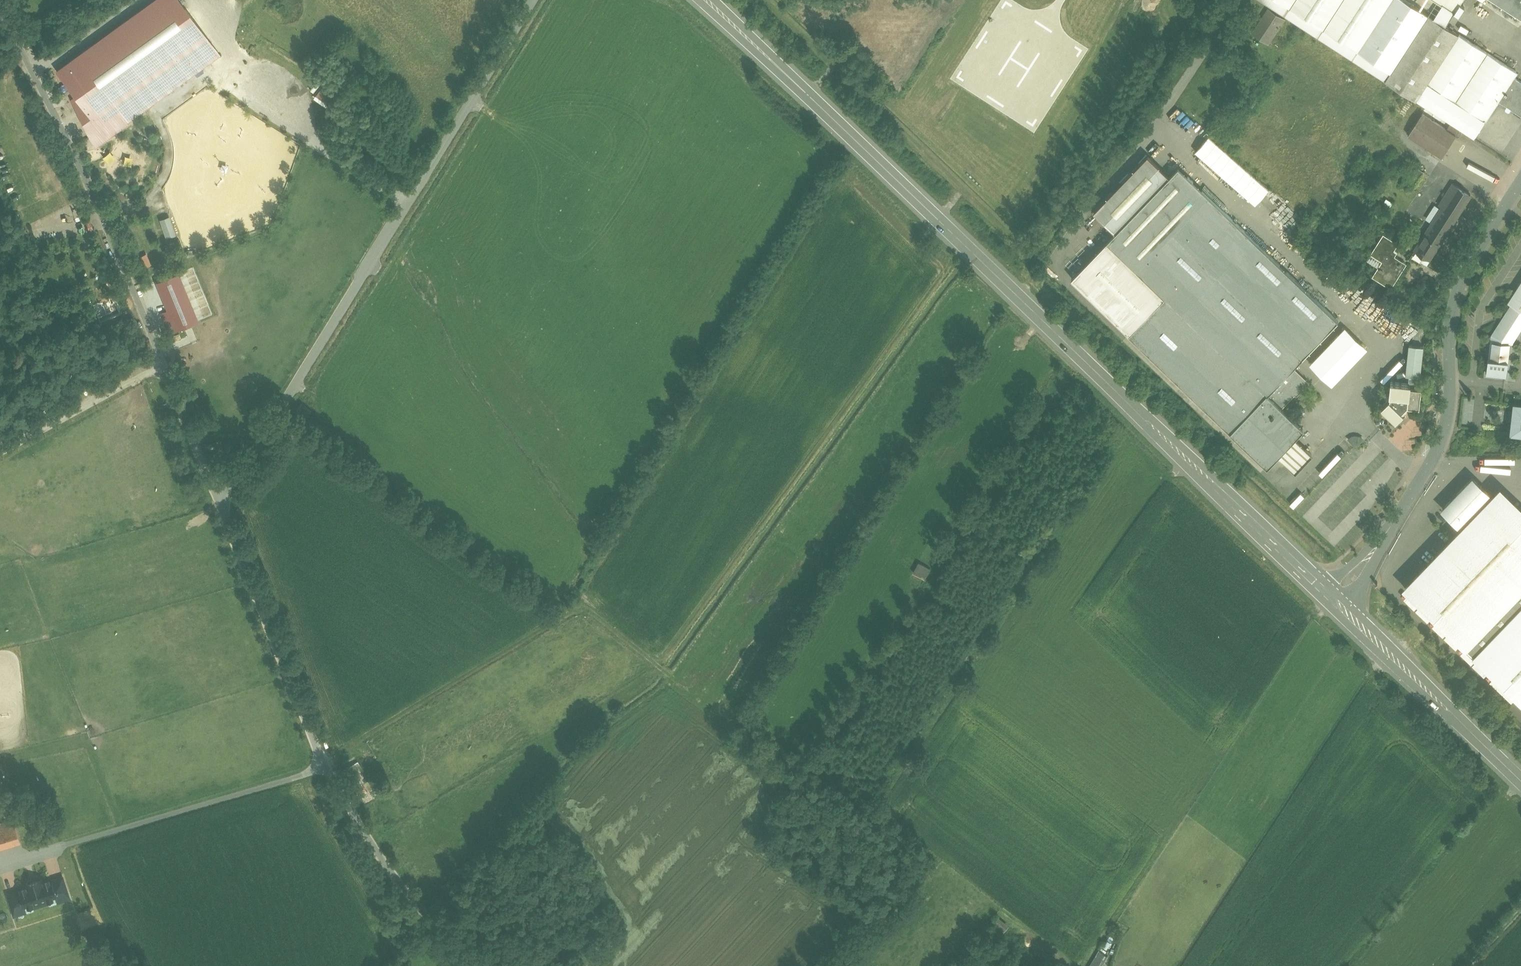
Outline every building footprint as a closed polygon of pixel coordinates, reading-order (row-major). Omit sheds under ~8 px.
[(59,70),(78,96),(76,97),(75,98),(78,103),(76,105),(95,144),(102,140),(104,142),(110,138),(107,134),(115,127),(118,131),(129,123),(127,121),(219,53),(180,0),(156,0),(59,70)] [(1408,0),(1282,0),(1391,71),(1386,79),(1427,106),(1461,128),(1475,137),(1486,121),(1486,120),(1499,100),(1514,76),(1517,71),(1408,0)] [(1455,11),(1462,0),(1438,0),(1455,11)] [(1520,18),(1520,0),(1494,0),(1520,18)] [(1285,19),(1269,8),(1261,21),(1268,26),(1261,38),(1269,43),(1285,19)] [(1514,76),(1499,100),(1520,115),(1520,81),(1514,76)] [(338,97),(323,86),(316,95),(332,105),(338,97)] [(1461,128),(1427,106),(1409,134),(1443,156),(1461,128)] [(1207,135),(1193,150),(1254,204),(1268,189),(1207,135)] [(1149,155),(1095,211),(1117,231),(1170,176),(1149,155)] [(1416,165),(1404,182),(1414,188),(1425,171),(1416,165)] [(1339,320),(1179,166),(1170,176),(1117,231),(1108,240),(1072,277),(1131,333),(1138,340),(1145,347),(1146,347),(1152,354),(1153,354),(1159,360),(1160,361),(1167,368),(1174,375),(1181,381),(1181,382),(1182,382),(1188,388),(1188,389),(1189,389),(1196,395),(1195,395),(1196,396),(1203,402),(1203,403),(1210,409),(1210,410),(1217,416),(1217,417),(1218,417),(1224,423),(1225,424),(1225,423),(1232,430),(1231,430),(1232,431),(1232,430),(1239,437),(1246,444),(1253,451),(1254,451),(1260,458),(1261,458),(1268,465),(1278,454),(1296,471),(1313,454),(1295,437),(1304,428),(1303,427),(1297,421),(1296,420),(1289,414),(1289,413),(1289,414),(1282,407),(1268,393),(1293,368),(1339,320)] [(1443,207),(1415,249),(1429,259),(1471,195),(1454,183),(1440,205),(1443,207)] [(170,216),(160,219),(167,238),(176,234),(170,216)] [(89,217),(85,219),(90,231),(94,230),(89,217)] [(1394,258),(1390,256),(1398,243),(1384,234),(1372,253),(1385,262),(1382,267),(1381,266),(1380,268),(1381,269),(1376,277),(1391,287),(1407,263),(1395,256),(1394,258)] [(147,254),(138,258),(143,268),(151,264),(147,254)] [(179,273),(157,282),(175,328),(198,319),(179,273)] [(1509,301),(1512,303),(1520,309),(1520,282),(1509,301)] [(1493,333),(1492,333),(1490,358),(1489,358),(1487,373),(1494,374),(1494,375),(1494,374),(1503,375),(1503,376),(1503,375),(1506,376),(1511,339),(1510,339),(1515,332),(1518,334),(1520,329),(1520,309),(1512,303),(1493,333)] [(1346,326),(1312,362),(1333,383),(1367,346),(1346,326)] [(1424,346),(1410,345),(1407,375),(1412,375),(1411,383),(1411,386),(1416,387),(1418,376),(1421,376),(1424,346)] [(1293,368),(1268,393),(1282,407),(1297,392),(1296,391),(1299,387),(1301,388),(1307,381),(1293,368)] [(1411,383),(1392,381),(1390,397),(1382,405),(1396,419),(1404,411),(1406,413),(1412,406),(1420,407),(1422,387),(1416,387),(1411,386),(1411,383)] [(1514,401),(1510,432),(1520,434),(1520,402),(1514,401)] [(1360,436),(1356,436),(1353,437),(1350,439),(1357,445),(1363,438),(1360,436)] [(1473,478),(1443,508),(1462,526),(1462,525),(1465,527),(1490,502),(1487,499),(1491,495),(1473,478)] [(1406,588),(1465,645),(1465,644),(1476,655),(1476,656),(1520,699),(1520,530),(1491,501),(1490,502),(1465,527),(1406,588)] [(925,579),(930,568),(916,562),(911,574),(925,579)] [(0,823),(0,849),(21,842),(14,819),(0,823)] [(63,875),(7,892),(14,914),(70,897),(63,875)] [(988,925),(998,935),(1007,926),(998,916),(988,925)] [(1108,955),(1098,949),(1087,965),(1101,965),(1108,955)]
